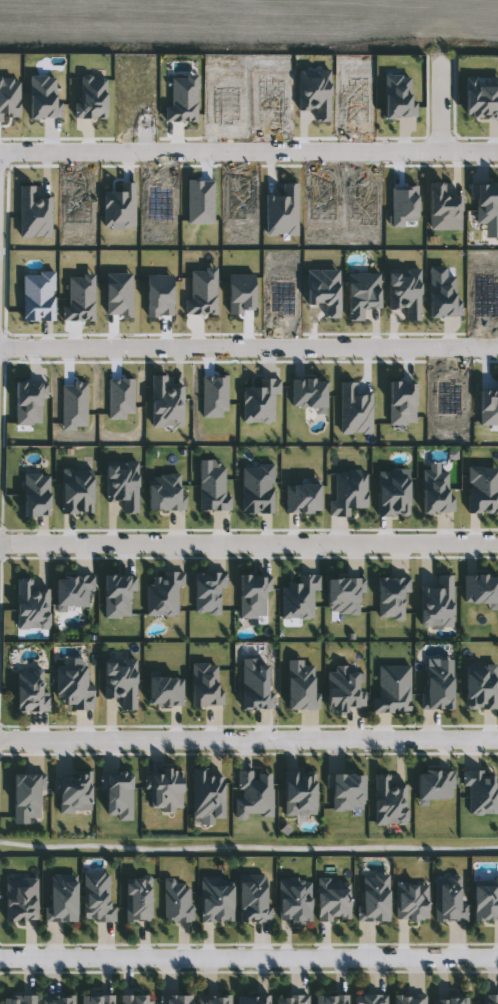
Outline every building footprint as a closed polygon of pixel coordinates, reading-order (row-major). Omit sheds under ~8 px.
[(73,996),(73,1003),(42,1003),(42,996),(73,996)]
